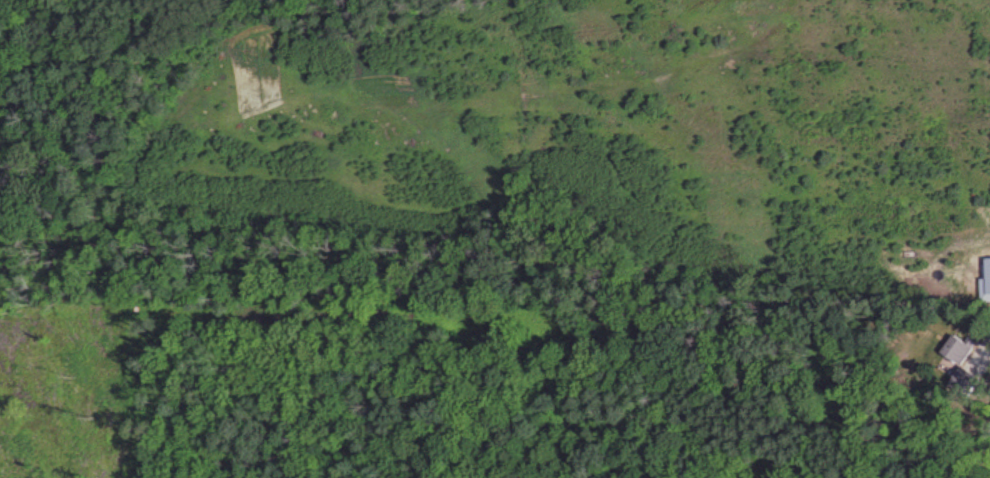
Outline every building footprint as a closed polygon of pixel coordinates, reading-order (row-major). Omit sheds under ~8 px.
[(982,345),(961,331),(948,349),(969,364),(982,345)]
